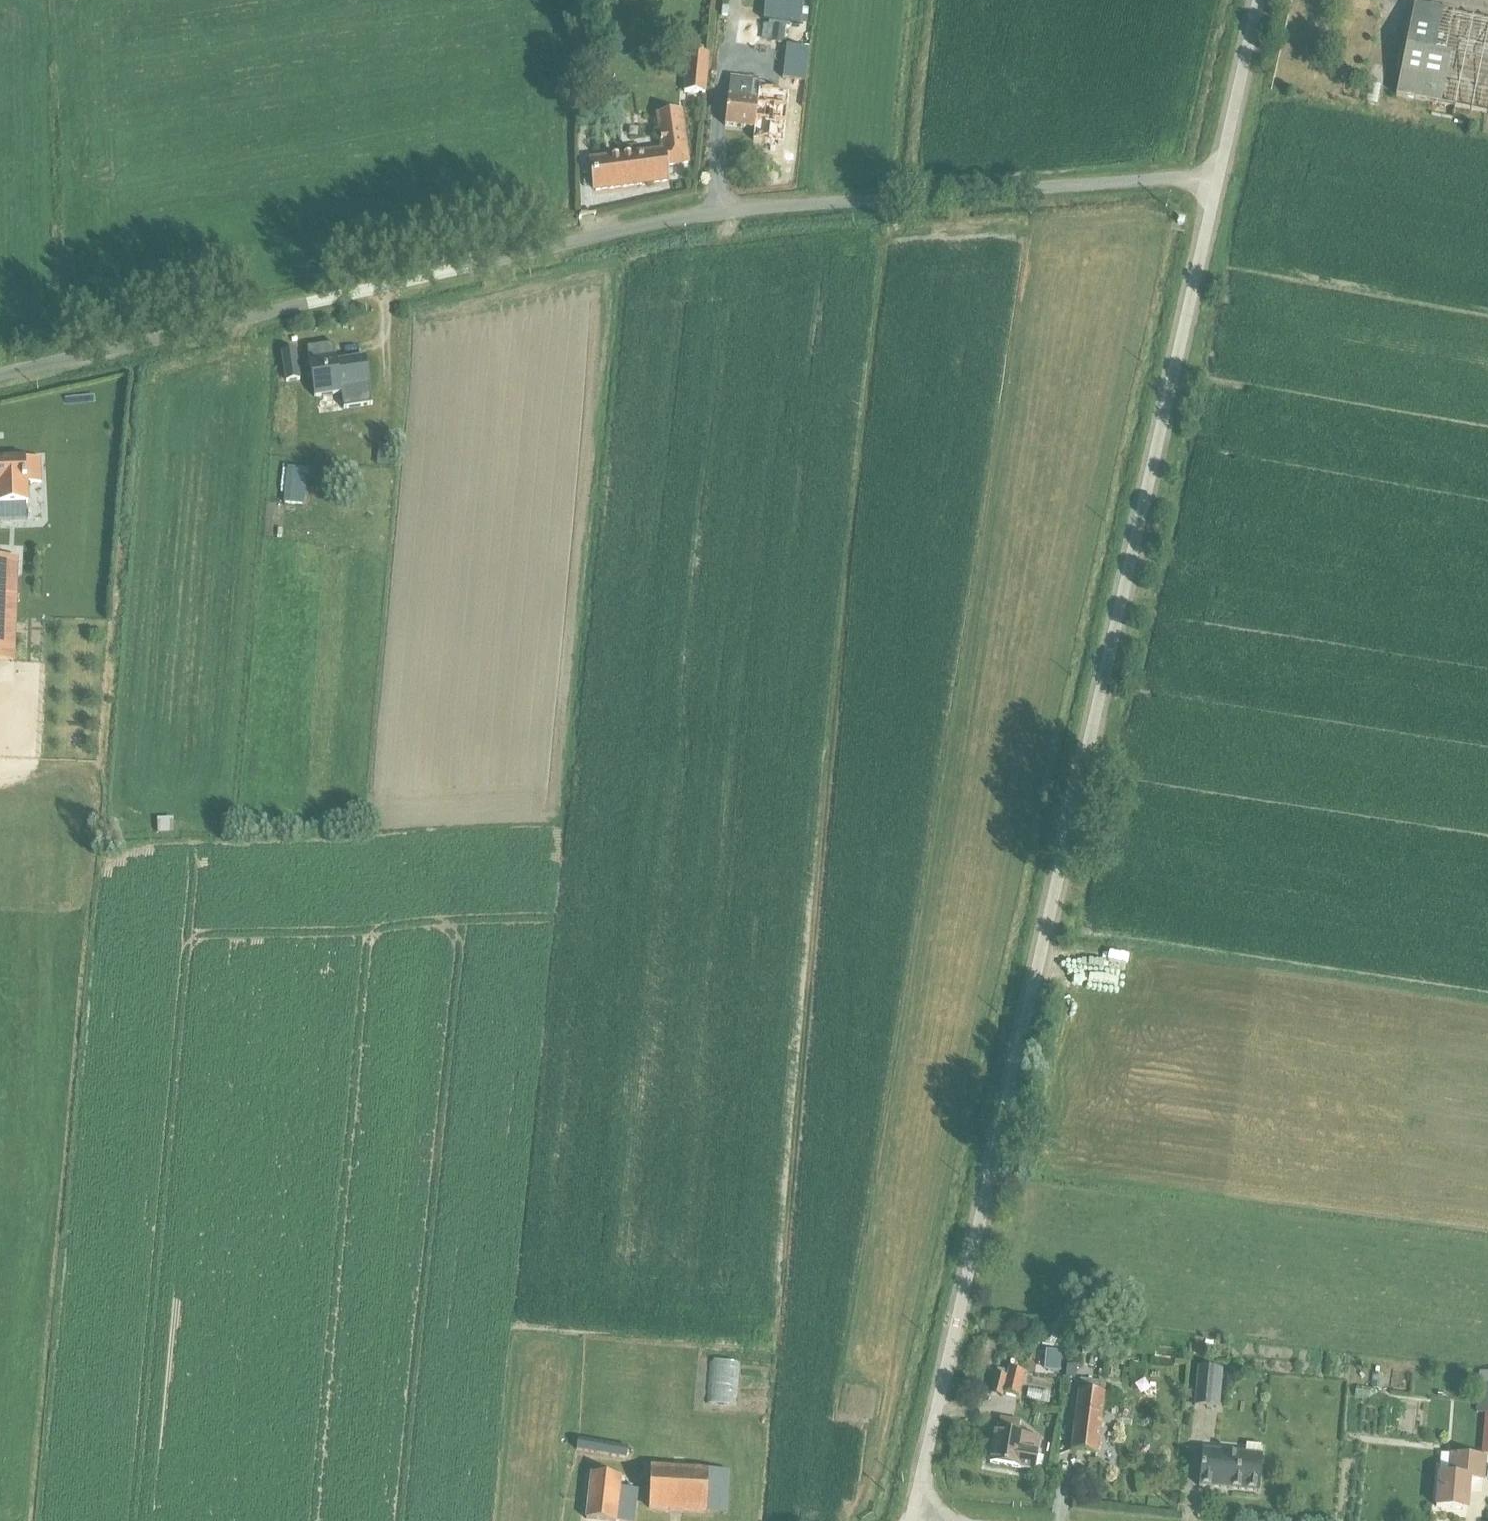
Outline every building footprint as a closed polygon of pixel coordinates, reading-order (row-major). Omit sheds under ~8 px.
[(763,21),(801,24),(802,15),(806,16),(807,8),(803,8),(803,0),(765,0),(763,21)] [(1414,4),(1396,95),(1433,102),(1431,115),(1452,119),(1455,106),(1487,113),(1487,19),(1414,4)] [(764,24),(762,40),(782,43),(784,27),(764,24)] [(786,45),(782,78),(805,81),(809,47),(786,45)] [(687,52),(683,91),(706,93),(710,53),(704,53),(704,47),(696,46),(695,52),(687,52)] [(731,76),(725,125),(796,133),(800,103),(765,99),(766,90),(752,87),(753,79),(731,76)] [(660,148),(591,157),(596,190),(668,181),(666,165),(688,162),(681,110),(655,114),(660,148)] [(335,344),(308,348),(315,396),(342,392),(344,407),(373,403),(366,356),(337,360),(335,344)] [(296,349),(282,351),(287,381),(300,379),(296,349)] [(0,459),(0,504),(29,503),(29,484),(42,483),(41,458),(0,459)] [(15,662),(19,558),(0,558),(0,662),(15,662)] [(174,818),(158,818),(158,832),(174,832),(174,818)] [(1104,952),(1074,948),(1069,986),(1099,990),(1104,952)] [(1045,1327),(1042,1346),(1064,1350),(1067,1331),(1045,1327)] [(995,1374),(990,1394),(1002,1397),(1003,1392),(1019,1396),(1025,1373),(1009,1368),(1008,1373),(999,1370),(998,1375),(995,1374)] [(1198,1368),(1194,1406),(1220,1408),(1223,1369),(1198,1368)] [(1476,1413),(1487,1414),(1483,1454),(1487,1455),(1487,1373),(1480,1372),(1476,1413)] [(1081,1379),(1071,1451),(1097,1454),(1107,1383),(1081,1379)] [(1036,1468),(1038,1456),(1041,1438),(1018,1435),(1020,1422),(1000,1419),(998,1432),(996,1431),(990,1463),(1035,1471),(1036,1468)] [(579,1438),(577,1451),(626,1459),(628,1447),(579,1438)] [(1202,1449),(1199,1486),(1259,1492),(1263,1455),(1260,1455),(1261,1445),(1246,1444),(1246,1453),(1202,1449)] [(1448,1475),(1439,1475),(1436,1507),(1467,1510),(1470,1480),(1484,1482),(1486,1457),(1450,1453),(1450,1455),(1448,1475)] [(1448,1475),(1450,1455),(1441,1454),(1439,1475),(1448,1475)] [(706,1513),(708,1470),(651,1465),(649,1510),(706,1513)] [(708,1470),(706,1513),(728,1514),(730,1471),(708,1470)] [(586,1519),(603,1520),(635,1520),(638,1490),(621,1488),(622,1477),(591,1473),(586,1519)]
